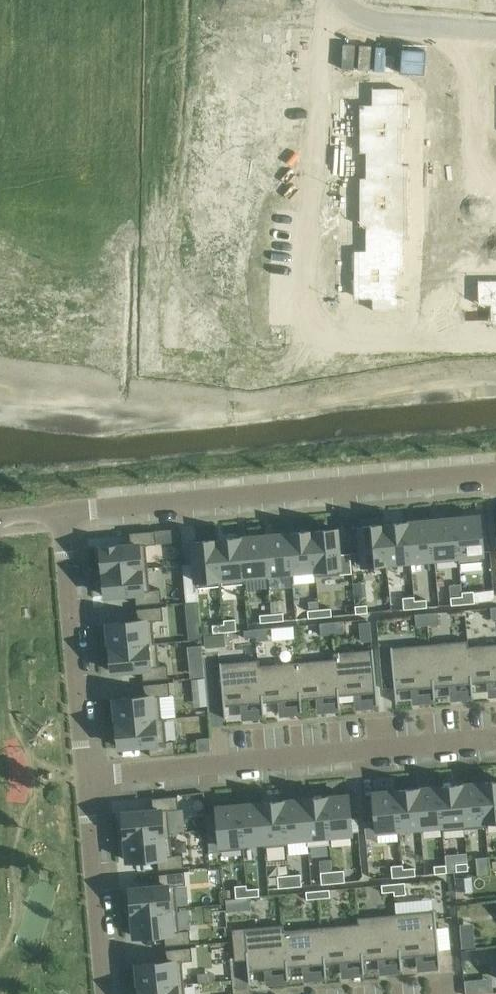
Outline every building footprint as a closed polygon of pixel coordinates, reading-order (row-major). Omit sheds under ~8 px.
[(379,95),(365,95),(365,119),(408,120),(410,80),(378,79),(379,95)] [(408,121),(365,119),(365,144),(372,144),(372,155),(373,155),(407,156),(408,121)] [(366,166),(365,191),(366,191),(406,193),(407,156),(373,155),(373,167),(366,166)] [(406,193),(366,191),(366,216),(374,216),(374,227),(405,228),(406,228),(406,193)] [(362,240),(361,264),(405,264),(405,228),(374,228),(374,240),(362,240)] [(476,229),(465,229),(465,236),(476,237),(476,229)] [(405,264),(361,264),(362,287),(380,287),(381,299),(412,299),(411,284),(405,284),(405,264)] [(478,516),(454,518),(458,563),(482,561),(478,516)] [(454,518),(430,520),(434,558),(457,556),(457,563),(458,563),(454,518)] [(422,521),(406,522),(410,560),(434,558),(430,520),(422,521)] [(406,522),(382,524),(386,562),(410,560),(406,522)] [(382,524),(358,527),(362,565),(386,562),(382,524)] [(335,529),(311,531),(314,569),(314,576),(339,574),(335,529)] [(130,544),(100,547),(102,571),(147,567),(145,544),(155,543),(154,530),(134,532),(129,532),(130,544)] [(311,531),(287,533),(291,571),(314,569),(311,531)] [(275,534),(263,535),(267,573),(291,571),(287,533),(275,534)] [(263,535),(240,537),(243,575),(244,575),(267,573),(263,535)] [(240,537),(215,539),(219,585),(244,582),(244,575),(243,575),(240,537)] [(215,539),(191,542),(192,544),(193,558),(182,559),(186,597),(198,596),(197,587),(219,585),(215,539)] [(147,567),(102,571),(104,595),(134,593),(135,604),(161,602),(160,589),(149,589),(147,567)] [(473,591),(461,592),(462,596),(462,603),(474,602),(473,591)] [(414,596),(402,597),(403,609),(415,608),(414,600),(414,596)] [(462,596),(450,597),(450,604),(462,603),(462,596)] [(425,599),(414,600),(415,608),(426,607),(425,599)] [(366,604),(354,605),(355,613),(367,612),(366,604)] [(137,620),(107,623),(109,647),(156,642),(156,641),(154,642),(152,620),(162,619),(161,606),(136,608),(137,620)] [(330,607),(318,609),(319,616),(331,615),(330,607)] [(318,609),(306,610),(307,618),(319,616),(318,609)] [(437,611),(426,613),(427,624),(438,623),(437,612),(437,611)] [(282,612),(270,613),(271,621),(283,620),(282,612)] [(270,613),(259,614),(259,622),(271,621),(270,613)] [(426,613),(414,614),(415,626),(427,624),(426,613)] [(234,618),(223,619),(224,631),(235,630),(235,624),(234,618)] [(223,619),(211,620),(212,632),(224,631),(223,619)] [(342,620),(330,621),(331,633),(343,632),(342,620)] [(330,621),(319,622),(320,634),(331,633),(330,621)] [(266,627),(255,628),(255,636),(256,640),(267,639),(266,627)] [(255,628),(243,629),(244,637),(255,636),(255,628)] [(467,640),(429,643),(432,686),(470,683),(467,646),(468,646),(467,640)] [(156,642),(109,647),(111,671),(141,668),(142,680),(168,677),(166,664),(158,665),(156,642)] [(429,643),(390,647),(394,690),(432,686),(429,643)] [(467,646),(470,683),(495,680),(495,643),(468,646),(467,646)] [(372,648),(332,652),(333,658),(334,658),(337,695),(376,692),(372,648)] [(333,658),(296,661),(299,699),(337,695),(334,658),(333,658)] [(259,659),(219,662),(223,706),(262,702),(258,665),(259,665),(259,659)] [(259,665),(258,665),(262,702),(299,699),(296,661),(259,665)] [(144,696),(114,698),(116,722),(163,718),(163,717),(161,717),(159,696),(169,695),(168,681),(143,684),(144,696)] [(116,726),(113,726),(115,738),(117,738),(118,746),(148,744),(149,755),(175,753),(174,740),(165,741),(163,718),(116,722),(116,726)] [(481,782),(484,820),(485,820),(495,819),(495,781),(481,782)] [(481,782),(459,784),(463,828),(486,826),(485,820),(484,820),(481,782)] [(459,784),(438,786),(441,824),(441,830),(463,828),(459,784)] [(438,786),(416,788),(420,826),(441,824),(438,786)] [(416,788),(395,790),(398,828),(420,826),(416,788)] [(395,790),(372,792),(375,822),(363,822),(365,838),(377,837),(376,830),(398,828),(395,790)] [(347,795),(324,797),(328,835),(350,833),(347,795)] [(152,809),(122,812),(124,836),(169,832),(167,810),(178,809),(177,796),(151,798),(152,809)] [(324,797),(303,799),(306,837),(328,835),(324,797)] [(303,799),(282,801),(285,839),(286,839),(306,837),(303,799)] [(282,801),(260,803),(263,841),(262,841),(263,846),(286,844),(286,839),(285,839),(282,801)] [(260,803),(239,804),(242,843),(243,842),(262,841),(263,841),(260,803)] [(239,804),(216,807),(220,850),(243,848),(243,842),(242,843),(239,804)] [(169,832),(124,836),(127,860),(157,858),(158,869),(183,867),(182,853),(171,854),(169,832)] [(467,862),(455,863),(455,871),(467,870),(467,862)] [(402,864),(390,865),(391,877),(403,876),(402,868),(402,864)] [(445,864),(433,865),(434,873),(446,872),(445,864)] [(489,866),(477,867),(477,875),(489,874),(489,866)] [(414,867),(402,868),(403,876),(415,875),(414,867)] [(343,869),(331,870),(332,882),(344,881),(343,869)] [(331,870),(319,872),(320,884),(332,882),(331,870)] [(159,885),(129,888),(131,912),(176,908),(174,885),(185,884),(184,871),(158,873),(159,885)] [(300,873),(288,874),(289,886),(301,885),(300,873)] [(288,874),(276,875),(277,887),(289,886),(288,874)] [(392,883),(381,884),(381,892),(393,891),(392,883)] [(246,884),(234,885),(235,897),(247,896),(246,888),(246,884)] [(258,887),(246,888),(247,896),(258,895),(258,889),(258,887)] [(328,889),(317,890),(317,898),(329,897),(328,889)] [(317,890),(305,891),(306,899),(317,898),(317,890)] [(176,908),(131,912),(133,936),(163,933),(164,945),(190,942),(189,929),(180,930),(178,907),(176,908)] [(434,910),(395,913),(399,957),(438,953),(434,910)] [(395,913),(357,917),(357,923),(358,923),(362,960),(399,957),(395,913)] [(357,923),(320,926),(324,963),(362,960),(358,923),(357,923)] [(283,924),(231,929),(234,960),(246,959),(247,970),(286,967),(282,930),(283,930),(283,924)] [(283,930),(282,930),(286,967),(324,963),(320,926),(283,930)] [(166,961),(136,963),(138,988),(186,983),(186,982),(183,982),(181,961),(192,960),(191,947),(165,949),(166,961)] [(138,988),(139,993),(187,993),(186,983),(138,988)]
